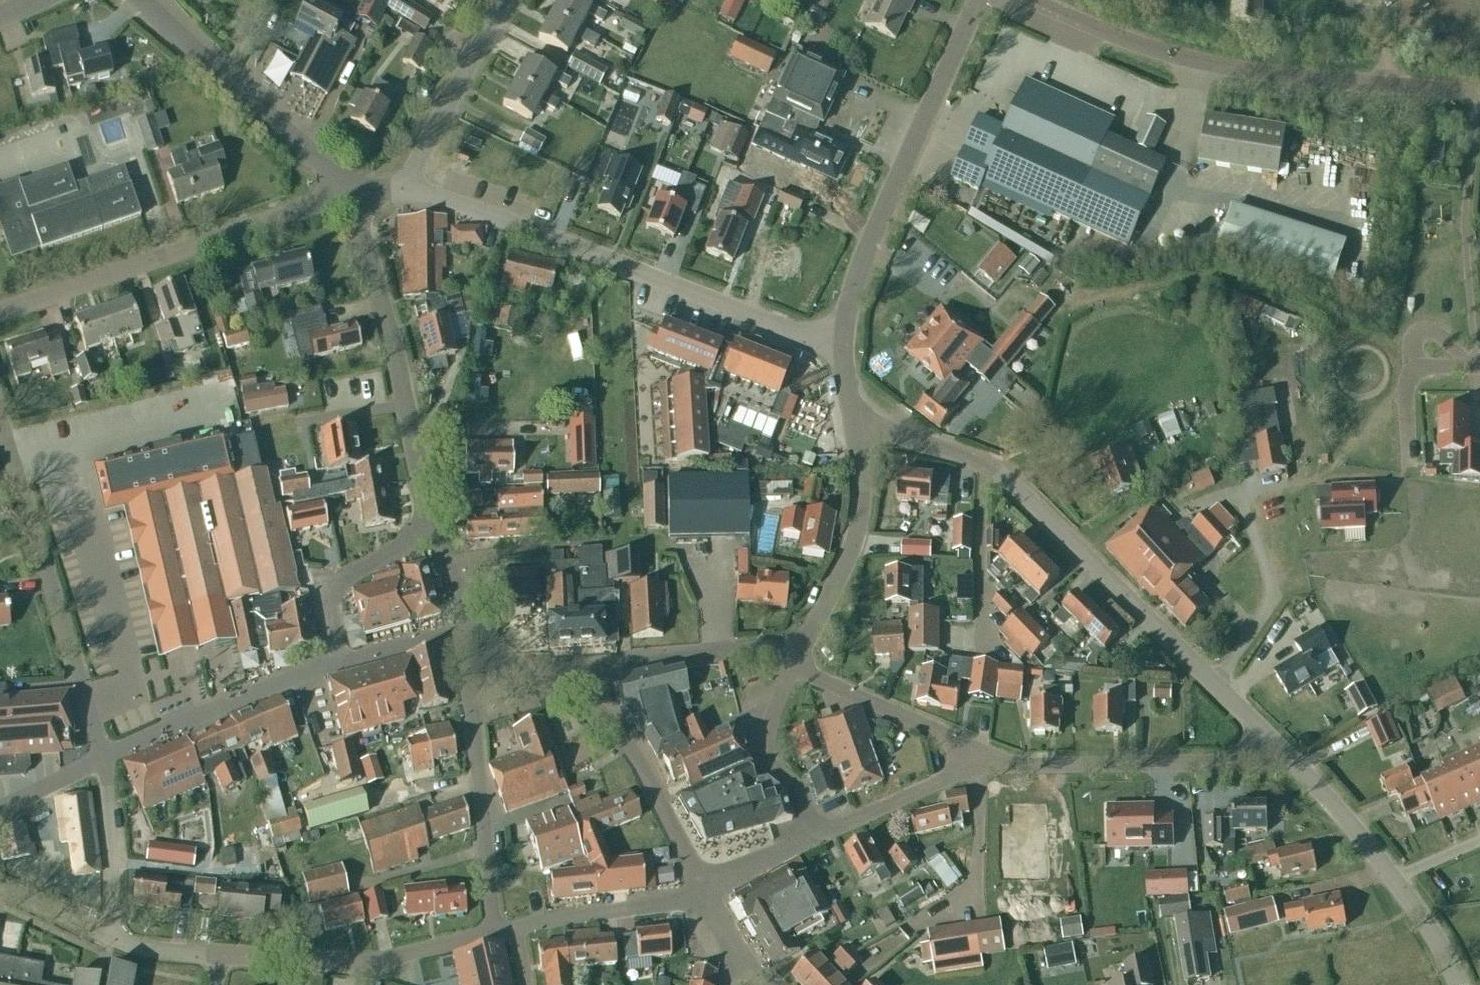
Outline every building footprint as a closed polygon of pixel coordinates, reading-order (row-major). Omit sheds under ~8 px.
[(290,76),(326,95),(355,42),(348,38),(354,26),(342,20),(328,12),(334,1),(331,0),(313,0),(311,3),(310,2),(297,26),(312,35),(309,41),(290,76)] [(356,17),(375,27),(390,0),(365,0),(356,17)] [(388,8),(425,31),(433,19),(402,0),(392,0),(388,8)] [(550,17),(578,32),(580,28),(587,15),(601,23),(605,15),(590,6),(589,9),(572,0),(559,0),(550,17)] [(719,15),(728,19),(734,22),(744,0),(726,0),(719,15)] [(914,0),(877,0),(865,25),(894,38),(905,13),(908,14),(914,0)] [(1230,23),(1261,26),(1262,15),(1264,0),(1232,0),(1230,23)] [(550,17),(538,39),(566,54),(575,37),(589,45),(592,39),(594,36),(580,28),(578,32),(550,17)] [(641,39),(647,28),(625,17),(620,28),(641,39)] [(400,20),(396,29),(414,38),(414,36),(416,37),(420,29),(400,20)] [(79,43),(75,29),(42,37),(51,70),(63,67),(68,88),(81,85),(80,83),(112,74),(106,51),(80,57),(77,43),(79,43)] [(431,50),(433,46),(416,37),(414,36),(414,38),(401,62),(419,71),(431,50)] [(740,39),(731,57),(767,74),(776,55),(740,39)] [(527,60),(515,83),(542,98),(544,95),(551,81),(566,88),(570,80),(562,76),(566,68),(537,53),(532,63),(527,60)] [(598,87),(606,71),(574,54),(566,69),(598,87)] [(55,91),(47,58),(25,64),(33,97),(55,91)] [(754,140),(751,146),(765,152),(783,161),(785,157),(834,179),(845,154),(822,143),(824,139),(813,135),(819,122),(822,124),(839,87),(836,86),(839,77),(842,79),(843,77),(809,62),(807,67),(792,60),(791,59),(779,85),(767,112),(759,129),(754,140)] [(961,157),(952,178),(978,190),(983,181),(1128,246),(1166,162),(1107,136),(1115,120),(1027,79),(1007,125),(1005,128),(981,118),(967,150),(965,149),(961,157)] [(366,96),(364,95),(355,90),(348,105),(356,110),(349,124),(373,136),(388,107),(395,91),(374,80),(366,96)] [(515,83),(503,106),(530,120),(540,102),(554,110),(556,105),(558,102),(544,95),(542,98),(515,83)] [(671,126),(680,101),(664,95),(655,119),(671,126)] [(56,96),(49,98),(51,107),(58,106),(56,96)] [(693,105),(689,116),(702,121),(707,111),(707,110),(693,105)] [(721,119),(711,115),(707,123),(718,128),(721,119)] [(153,116),(136,122),(147,153),(163,147),(153,116)] [(1153,154),(1167,125),(1147,116),(1134,146),(1153,154)] [(1199,163),(1278,176),(1286,128),(1207,116),(1199,163)] [(709,149),(737,161),(748,135),(720,123),(709,149)] [(538,154),(545,140),(526,130),(519,144),(538,154)] [(226,169),(218,145),(186,156),(184,149),(170,154),(175,171),(166,174),(177,205),(223,189),(217,172),(226,169)] [(597,209),(619,218),(623,208),(628,209),(632,200),(629,199),(640,171),(611,159),(611,161),(617,163),(610,180),(608,180),(597,209)] [(67,168),(19,185),(20,189),(0,196),(0,215),(14,255),(40,246),(41,251),(140,217),(124,170),(74,187),(67,168)] [(692,215),(702,189),(691,185),(694,178),(681,173),(674,192),(662,187),(657,199),(645,229),(672,239),(683,211),(692,215)] [(719,218),(705,252),(731,263),(745,228),(748,220),(751,211),(755,213),(761,198),(728,184),(715,217),(719,218)] [(799,212),(803,200),(781,192),(777,203),(799,212)] [(1231,210),(1219,249),(1333,285),(1345,247),(1231,210)] [(452,235),(446,235),(445,217),(398,218),(398,247),(403,246),(404,272),(402,272),(403,297),(441,296),(440,270),(444,270),(444,247),(482,246),(482,228),(452,229),(452,235)] [(994,283),(1015,258),(1000,245),(979,271),(994,283)] [(562,273),(565,264),(557,262),(510,251),(499,288),(523,293),(526,284),(550,290),(555,271),(562,273)] [(312,281),(305,254),(269,263),(269,264),(252,268),(256,286),(257,292),(275,289),(276,290),(312,281)] [(1030,256),(1019,268),(1029,277),(1040,265),(1030,256)] [(1040,268),(1030,281),(1039,288),(1049,276),(1040,268)] [(193,315),(194,315),(182,283),(153,293),(165,325),(156,328),(162,347),(170,344),(174,356),(187,351),(183,341),(200,335),(193,315)] [(467,290),(459,296),(463,315),(475,312),(479,294),(470,292),(470,291),(467,290)] [(241,328),(268,322),(261,294),(243,299),(244,301),(235,303),(241,328)] [(942,308),(906,351),(943,382),(939,387),(938,386),(933,393),(932,392),(916,410),(940,429),(960,404),(956,401),(968,387),(959,379),(956,376),(966,364),(976,372),(992,385),(999,377),(1005,369),(1007,367),(1040,327),(1039,327),(1055,308),(1040,295),(1024,314),(993,350),(942,308)] [(429,324),(419,326),(427,361),(444,357),(454,355),(451,342),(448,329),(446,319),(463,315),(459,296),(440,300),(440,298),(437,299),(438,301),(425,304),(429,324)] [(1296,332),(1301,321),(1240,297),(1235,311),(1231,309),(1228,316),(1240,321),(1243,314),(1256,319),(1257,317),(1296,332)] [(103,311),(114,342),(141,332),(130,301),(103,311)] [(518,312),(501,309),(497,334),(513,337),(518,312)] [(114,342),(103,311),(75,321),(85,352),(114,342)] [(218,331),(228,328),(223,313),(213,316),(218,331)] [(715,377),(728,344),(663,319),(651,352),(715,377)] [(314,359),(361,347),(355,324),(323,332),(324,335),(309,339),(314,359)] [(227,350),(248,344),(244,328),(222,334),(227,350)] [(44,339),(42,334),(4,346),(15,379),(30,374),(27,367),(47,360),(52,376),(68,371),(57,335),(44,339)] [(782,399),(796,364),(738,341),(724,376),(782,399)] [(90,380),(97,378),(89,356),(82,358),(75,360),(83,383),(90,380)] [(159,359),(150,362),(153,372),(162,370),(159,359)] [(174,363),(163,366),(167,380),(178,377),(174,363)] [(253,388),(251,376),(239,379),(245,414),(287,407),(284,390),(275,391),(273,384),(253,388)] [(124,382),(115,385),(118,394),(127,392),(124,382)] [(82,387),(70,390),(74,407),(86,404),(82,387)] [(1259,473),(1287,468),(1282,435),(1280,435),(1272,390),(1234,396),(1243,453),(1255,451),(1259,473)] [(1212,407),(1206,409),(1209,419),(1216,416),(1212,407)] [(593,410),(578,410),(579,421),(593,421),(593,410)] [(1439,410),(1439,453),(1459,453),(1459,477),(1479,477),(1479,446),(1468,446),(1469,410),(1439,410)] [(1178,411),(1162,417),(1171,439),(1187,433),(1178,411)] [(579,421),(570,422),(572,470),(596,469),(594,421),(593,421),(579,421)] [(1152,433),(1148,422),(1137,426),(1141,437),(1152,433)] [(354,426),(321,431),(328,471),(346,468),(348,482),(356,481),(354,468),(361,466),(354,426)] [(279,507),(273,508),(265,472),(261,473),(253,436),(225,443),(224,439),(180,449),(179,444),(151,450),(153,456),(116,464),(117,468),(98,473),(107,510),(126,506),(160,647),(232,630),(226,604),(260,596),(260,599),(298,590),(279,507)] [(759,446),(755,457),(769,462),(773,450),(767,447),(770,440),(762,437),(759,446)] [(492,474),(513,474),(512,443),(465,443),(465,474),(479,474),(479,484),(492,484),(492,474)] [(1131,476),(1140,473),(1130,447),(1091,461),(1096,474),(1102,471),(1111,495),(1134,485),(1131,476)] [(805,454),(802,463),(812,467),(815,458),(805,454)] [(731,463),(730,455),(708,457),(709,470),(731,468),(731,463)] [(358,492),(345,495),(346,502),(360,499),(364,528),(395,522),(388,487),(388,485),(384,462),(361,466),(354,468),(356,481),(358,492)] [(746,462),(731,463),(731,468),(732,476),(747,476),(746,462)] [(1427,466),(1427,476),(1437,476),(1437,470),(1432,470),(1432,466),(1427,466)] [(1213,467),(1192,476),(1199,491),(1219,482),(1213,467)] [(281,481),(279,481),(282,497),(292,495),(294,504),(330,498),(328,486),(308,489),(306,477),(294,478),(293,472),(280,474),(281,481)] [(541,484),(540,472),(522,473),(522,485),(541,484)] [(899,473),(897,501),(931,504),(931,503),(947,505),(948,497),(950,478),(899,473)] [(546,497),(599,495),(598,475),(546,477),(546,497)] [(644,490),(644,530),(663,530),(663,490),(657,490),(657,475),(644,475),(644,490)] [(668,538),(748,537),(747,478),(667,480),(668,538)] [(821,482),(806,479),(801,503),(817,506),(821,482)] [(348,482),(328,486),(330,498),(345,495),(358,492),(356,481),(348,482)] [(751,484),(752,505),(792,505),(792,483),(751,484)] [(1321,502),(1321,509),(1321,510),(1319,511),(1318,512),(1318,513),(1317,514),(1317,515),(1317,516),(1317,517),(1317,518),(1317,519),(1318,520),(1318,521),(1320,522),(1320,523),(1322,524),(1322,530),(1365,529),(1364,515),(1376,514),(1376,508),(1377,507),(1378,506),(1379,505),(1379,504),(1380,502),(1380,501),(1380,499),(1380,498),(1380,497),(1379,495),(1378,494),(1377,493),(1376,492),(1375,492),(1375,485),(1332,487),(1333,489),(1324,489),(1325,501),(1321,502)] [(497,493),(498,511),(466,513),(466,540),(545,536),(542,491),(497,493)] [(457,510),(481,507),(480,493),(455,496),(457,510)] [(602,517),(620,517),(620,493),(602,494),(602,517)] [(327,499),(329,514),(340,512),(337,497),(327,499)] [(323,503),(286,511),(290,533),(327,525),(323,503)] [(1190,517),(1177,530),(1153,504),(1106,547),(1158,604),(1161,602),(1186,628),(1210,606),(1198,593),(1200,591),(1187,577),(1205,561),(1214,552),(1233,534),(1230,531),(1236,524),(1217,504),(1210,511),(1209,509),(1196,522),(1190,517)] [(834,515),(806,510),(805,515),(784,512),(780,532),(801,535),(799,550),(827,555),(834,515)] [(971,551),(971,522),(955,521),(954,551),(971,551)] [(987,529),(986,553),(1002,553),(1003,529),(987,529)] [(1020,577),(1040,557),(1020,537),(1000,557),(1001,558),(993,566),(1001,575),(1009,566),(1016,574),(1011,579),(1007,575),(999,583),(1007,592),(1021,578),(1020,577)] [(931,542),(902,541),(902,557),(930,558),(931,542)] [(602,568),(601,548),(576,549),(577,562),(538,564),(539,572),(498,574),(500,601),(545,598),(548,648),(615,644),(611,593),(604,593),(602,568)] [(563,563),(562,551),(546,552),(546,564),(563,563)] [(607,583),(639,581),(637,553),(605,555),(607,583)] [(1060,577),(1040,557),(1020,577),(1021,578),(1031,588),(1023,596),(1031,604),(1039,596),(1040,597),(1060,577)] [(439,615),(425,563),(402,569),(405,581),(398,583),(397,579),(351,592),(363,634),(409,621),(408,618),(415,616),(416,622),(439,615)] [(371,576),(373,585),(398,578),(396,568),(380,572),(380,574),(371,576)] [(918,607),(918,603),(921,603),(922,570),(886,570),(886,603),(911,603),(911,607),(911,651),(938,651),(938,607),(918,607)] [(785,609),(787,578),(756,576),(755,580),(738,579),(737,602),(754,603),(754,607),(785,609)] [(962,599),(977,599),(977,576),(962,576),(962,599)] [(667,616),(665,585),(628,587),(632,637),(662,635),(660,616),(667,616)] [(1007,618),(1017,609),(1001,592),(992,602),(1007,618)] [(1063,609),(1055,618),(1063,626),(1072,617),(1084,629),(1098,614),(1077,593),(1062,608),(1063,609)] [(262,600),(229,606),(239,656),(257,653),(257,649),(267,647),(268,654),(286,651),(287,650),(287,651),(317,645),(313,625),(308,626),(304,605),(280,609),(277,595),(261,599),(262,600)] [(8,612),(12,611),(10,599),(0,600),(0,627),(10,625),(8,612)] [(968,620),(974,620),(973,603),(965,603),(966,613),(967,613),(968,620)] [(1059,607),(1054,603),(1048,609),(1053,613),(1059,607)] [(1009,642),(1006,645),(1020,660),(1027,653),(1032,658),(1049,641),(1021,613),(1000,633),(1009,642)] [(1098,614),(1084,629),(1095,640),(1087,649),(1092,654),(1086,660),(1086,672),(1096,673),(1097,659),(1105,650),(1120,635),(1098,614)] [(901,623),(873,625),(875,656),(890,655),(891,674),(896,674),(904,664),(903,654),(901,623)] [(1302,655),(1274,672),(1289,697),(1324,677),(1323,675),(1339,665),(1331,651),(1318,629),(1295,643),(1302,655)] [(407,658),(329,679),(345,735),(407,718),(402,701),(422,695),(425,707),(449,701),(434,646),(411,653),(406,654),(407,658)] [(1001,665),(998,687),(1022,690),(1024,675),(1025,668),(1024,668),(1025,666),(1014,655),(1013,667),(1001,665)] [(957,709),(961,686),(960,686),(961,680),(972,682),(970,697),(993,700),(998,665),(943,657),(942,664),(941,671),(923,668),(917,703),(941,707),(941,706),(957,709)] [(1085,660),(1065,658),(1064,661),(1052,660),(1051,671),(1084,674),(1085,660)] [(733,691),(726,663),(717,666),(721,680),(726,678),(729,692),(733,691)] [(688,744),(682,726),(675,709),(689,706),(686,694),(687,694),(681,671),(661,676),(660,670),(616,680),(617,683),(613,683),(620,711),(629,726),(635,725),(637,733),(642,732),(657,758),(662,756),(688,744)] [(1055,673),(1045,673),(1046,679),(1049,683),(1056,683),(1055,673)] [(1436,715),(1466,701),(1454,677),(1424,692),(1436,715)] [(1095,700),(1095,733),(1122,732),(1122,716),(1126,716),(1126,702),(1136,702),(1135,682),(1119,682),(1119,688),(1106,688),(1106,700),(1095,700)] [(1363,682),(1345,691),(1358,715),(1376,706),(1363,682)] [(1171,686),(1154,686),(1154,699),(1171,700),(1171,686)] [(0,687),(0,776),(8,775),(21,774),(26,767),(25,754),(14,755),(12,743),(8,743),(4,700),(6,700),(5,687),(0,687)] [(1058,716),(1062,716),(1062,700),(1060,700),(1060,687),(1044,688),(1044,700),(1031,700),(1031,733),(1058,733),(1058,716)] [(6,700),(4,700),(8,743),(12,743),(14,755),(25,754),(59,751),(57,734),(70,733),(67,696),(70,696),(70,695),(6,700)] [(230,721),(243,748),(267,737),(272,748),(296,738),(279,697),(229,718),(230,721)] [(1398,717),(1408,718),(1408,711),(1422,704),(1418,697),(1405,703),(1398,709),(1398,717)] [(824,721),(817,723),(825,749),(827,753),(830,761),(823,763),(825,768),(826,773),(837,769),(846,795),(881,783),(867,744),(872,743),(859,708),(831,718),(824,721)] [(1381,750),(1400,741),(1389,716),(1370,724),(1381,750)] [(700,718),(682,726),(688,744),(662,756),(673,781),(684,776),(691,791),(696,788),(749,766),(748,765),(752,764),(734,725),(708,736),(700,718)] [(546,754),(554,752),(551,741),(549,742),(546,732),(548,729),(546,723),(543,722),(542,719),(514,729),(519,744),(517,745),(520,754),(489,764),(506,812),(560,793),(546,754)] [(230,721),(210,729),(222,757),(226,756),(231,768),(235,777),(239,786),(245,783),(238,765),(232,752),(243,748),(230,721)] [(880,722),(875,738),(885,742),(887,736),(890,725),(880,722)] [(817,723),(792,732),(801,757),(819,751),(820,755),(827,753),(825,749),(817,723)] [(456,757),(449,724),(424,729),(426,737),(425,737),(430,763),(431,762),(456,757)] [(222,757),(210,729),(186,739),(185,741),(197,767),(201,778),(213,773),(222,793),(239,786),(231,768),(226,756),(222,757)] [(430,763),(425,737),(405,741),(411,773),(433,769),(431,762),(430,763)] [(185,741),(186,739),(162,750),(160,745),(122,762),(143,811),(204,784),(201,778),(197,767),(185,741)] [(322,771),(357,762),(352,741),(316,750),(322,771)] [(1442,765),(1445,771),(1422,781),(1422,782),(1416,784),(1409,768),(1384,778),(1391,796),(1398,793),(1408,818),(1432,808),(1439,824),(1479,807),(1479,749),(1442,765)] [(258,786),(277,778),(267,754),(249,762),(258,786)] [(368,786),(383,781),(375,757),(360,761),(368,786)] [(749,766),(696,788),(691,791),(679,797),(705,841),(705,842),(774,824),(774,825),(791,820),(784,792),(780,793),(779,789),(766,778),(755,781),(749,766)] [(605,768),(564,784),(566,790),(574,808),(576,814),(567,817),(573,834),(578,832),(580,841),(598,834),(639,818),(629,791),(599,802),(597,797),(614,791),(605,768)] [(817,801),(834,795),(825,768),(808,774),(817,801)] [(273,839),(301,831),(294,808),(283,811),(275,782),(259,787),(262,799),(258,800),(265,822),(267,822),(273,839)] [(917,835),(958,825),(964,824),(962,815),(969,813),(966,791),(946,794),(948,806),(912,814),(917,835)] [(73,877),(99,873),(89,796),(55,800),(61,844),(69,843),(73,877)] [(357,797),(337,803),(343,820),(362,814),(357,797)] [(427,843),(469,829),(462,798),(420,813),(417,806),(360,826),(374,874),(418,858),(416,851),(428,847),(427,843)] [(1267,804),(1233,804),(1233,810),(1233,821),(1223,821),(1222,821),(1222,820),(1205,820),(1206,848),(1224,847),(1224,842),(1235,842),(1235,832),(1267,831),(1267,804)] [(1153,816),(1153,806),(1108,806),(1109,847),(1173,846),(1172,816),(1153,816)] [(1014,828),(1003,828),(1004,876),(1044,875),(1043,827),(1042,827),(1042,807),(1014,808),(1014,828)] [(1233,821),(1233,810),(1223,810),(1223,821),(1233,821)] [(562,811),(525,823),(541,871),(582,857),(573,834),(567,817),(562,811)] [(1435,816),(1424,820),(1427,828),(1438,823),(1435,816)] [(361,836),(359,825),(351,827),(353,838),(361,836)] [(266,826),(251,829),(256,850),(271,847),(266,826)] [(35,854),(33,846),(29,847),(25,828),(0,833),(0,848),(3,861),(35,854)] [(311,842),(309,834),(302,836),(304,844),(311,842)] [(551,874),(550,874),(552,901),(628,893),(644,891),(641,859),(637,860),(636,854),(608,857),(598,834),(580,841),(587,857),(572,861),(574,872),(551,874)] [(881,883),(890,878),(868,837),(844,850),(860,879),(874,871),(881,883)] [(1301,847),(1276,853),(1273,843),(1244,850),(1248,867),(1263,863),(1263,860),(1269,858),(1271,869),(1281,866),(1284,878),(1316,870),(1311,848),(1302,851),(1301,847)] [(903,875),(919,862),(904,844),(888,856),(903,875)] [(146,860),(146,862),(193,868),(196,851),(176,849),(148,845),(148,846),(163,848),(161,863),(146,860)] [(274,850),(276,856),(286,853),(284,847),(274,850)] [(935,848),(925,854),(930,863),(940,857),(935,848)] [(219,851),(222,868),(236,866),(234,849),(219,851)] [(824,923),(820,917),(828,913),(798,859),(784,867),(786,871),(735,899),(748,921),(749,920),(774,966),(800,951),(794,941),(824,923)] [(301,876),(308,905),(349,895),(341,865),(301,876)] [(177,909),(179,894),(165,892),(167,877),(134,872),(132,905),(162,909),(163,907),(177,909)] [(1187,872),(1145,874),(1146,898),(1188,896),(1187,872)] [(216,881),(195,879),(193,895),(214,897),(216,881)] [(903,908),(924,896),(925,896),(918,884),(896,897),(903,908)] [(1227,906),(1251,900),(1247,884),(1223,891),(1227,906)] [(927,897),(935,893),(930,885),(922,889),(927,897)] [(277,914),(280,890),(251,888),(251,891),(221,888),(218,916),(261,921),(262,913),(277,914)] [(431,888),(413,890),(405,891),(408,916),(433,913),(434,918),(466,914),(463,889),(432,892),(431,888)] [(387,919),(380,891),(363,896),(370,923),(387,919)] [(1310,934),(1346,926),(1339,895),(1303,902),(1303,904),(1285,908),(1288,923),(1307,919),(1310,934)] [(1161,920),(1192,915),(1189,896),(1158,901),(1161,920)] [(325,931),(363,922),(357,897),(319,907),(325,931)] [(1274,899),(1224,912),(1230,931),(1279,918),(1274,899)] [(849,922),(839,904),(831,909),(841,927),(849,922)] [(1186,982),(1209,978),(1206,954),(1215,952),(1209,915),(1176,920),(1186,982)] [(999,920),(975,924),(981,957),(982,956),(1004,953),(999,920)] [(957,961),(981,957),(975,924),(952,928),(957,961)] [(952,928),(928,931),(930,944),(933,963),(933,965),(957,961),(952,928)] [(20,954),(24,933),(2,929),(0,942),(0,950),(20,954)] [(635,935),(623,936),(625,960),(626,960),(627,973),(652,970),(650,959),(670,957),(667,930),(635,934),(635,935)] [(563,935),(564,943),(567,968),(590,965),(590,966),(614,963),(611,936),(598,938),(597,931),(563,935)] [(564,943),(537,947),(541,972),(543,972),(544,984),(569,984),(567,968),(564,943)] [(462,953),(452,955),(457,978),(507,966),(502,944),(462,953)] [(1074,945),(1059,948),(1063,968),(1077,965),(1074,945)] [(853,953),(846,946),(830,961),(832,963),(828,967),(815,953),(792,975),(802,984),(820,984),(853,953)] [(820,984),(845,984),(838,978),(842,974),(845,977),(861,962),(853,953),(820,984)] [(957,961),(933,965),(935,975),(983,967),(982,956),(981,957),(957,961)] [(40,984),(44,966),(0,958),(0,984),(44,984),(40,984)] [(1146,960),(1125,964),(1129,983),(1119,984),(1152,984),(1146,960)] [(457,978),(459,984),(511,984),(507,966),(457,978)] [(689,984),(715,984),(717,971),(694,966),(689,984)] [(135,971),(110,967),(107,980),(75,975),(73,984),(132,984),(135,971)] [(618,975),(601,976),(602,984),(615,984),(619,984),(618,975)]
